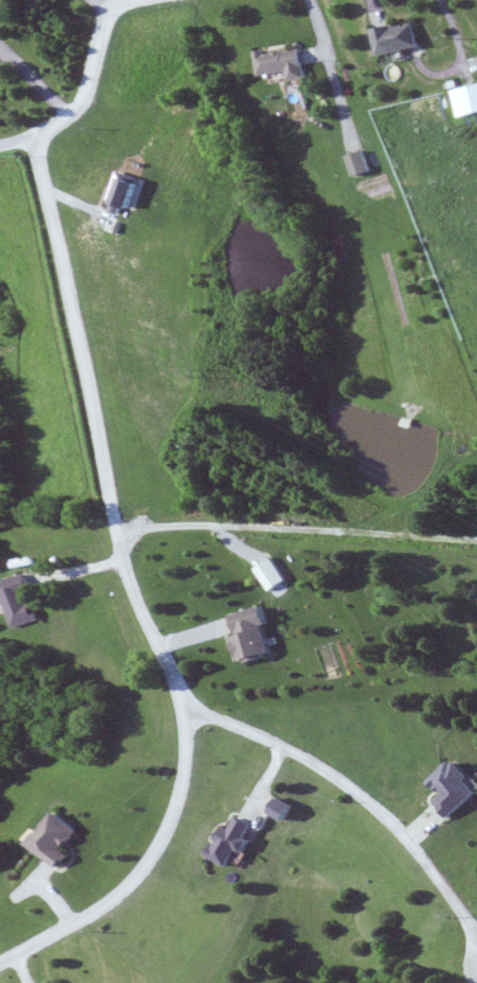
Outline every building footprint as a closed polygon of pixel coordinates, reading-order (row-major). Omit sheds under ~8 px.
[(383,56),(424,47),(419,22),(377,31),(383,56)] [(264,76),(293,71),(294,81),(311,79),(306,48),(261,54),(264,76)] [(476,113),(476,85),(464,89),(471,115),(476,113)] [(373,172),(366,151),(350,157),(356,177),(373,172)] [(257,570),(273,591),(290,579),(274,558),(257,570)] [(10,595),(18,627),(42,621),(34,591),(37,590),(32,574),(0,583),(0,597),(10,595)] [(235,637),(242,663),(274,655),(267,626),(272,624),(268,606),(235,614),(240,635),(235,637)] [(443,795),(435,802),(450,819),(476,795),(476,784),(456,759),(431,781),(443,795)] [(273,812),(288,821),(296,808),(281,799),(273,812)] [(40,843),(67,869),(78,857),(72,850),(89,832),(68,813),(40,843)] [(232,867),(241,848),(244,850),(256,826),(240,818),(233,831),(224,826),(210,856),(232,867)]
